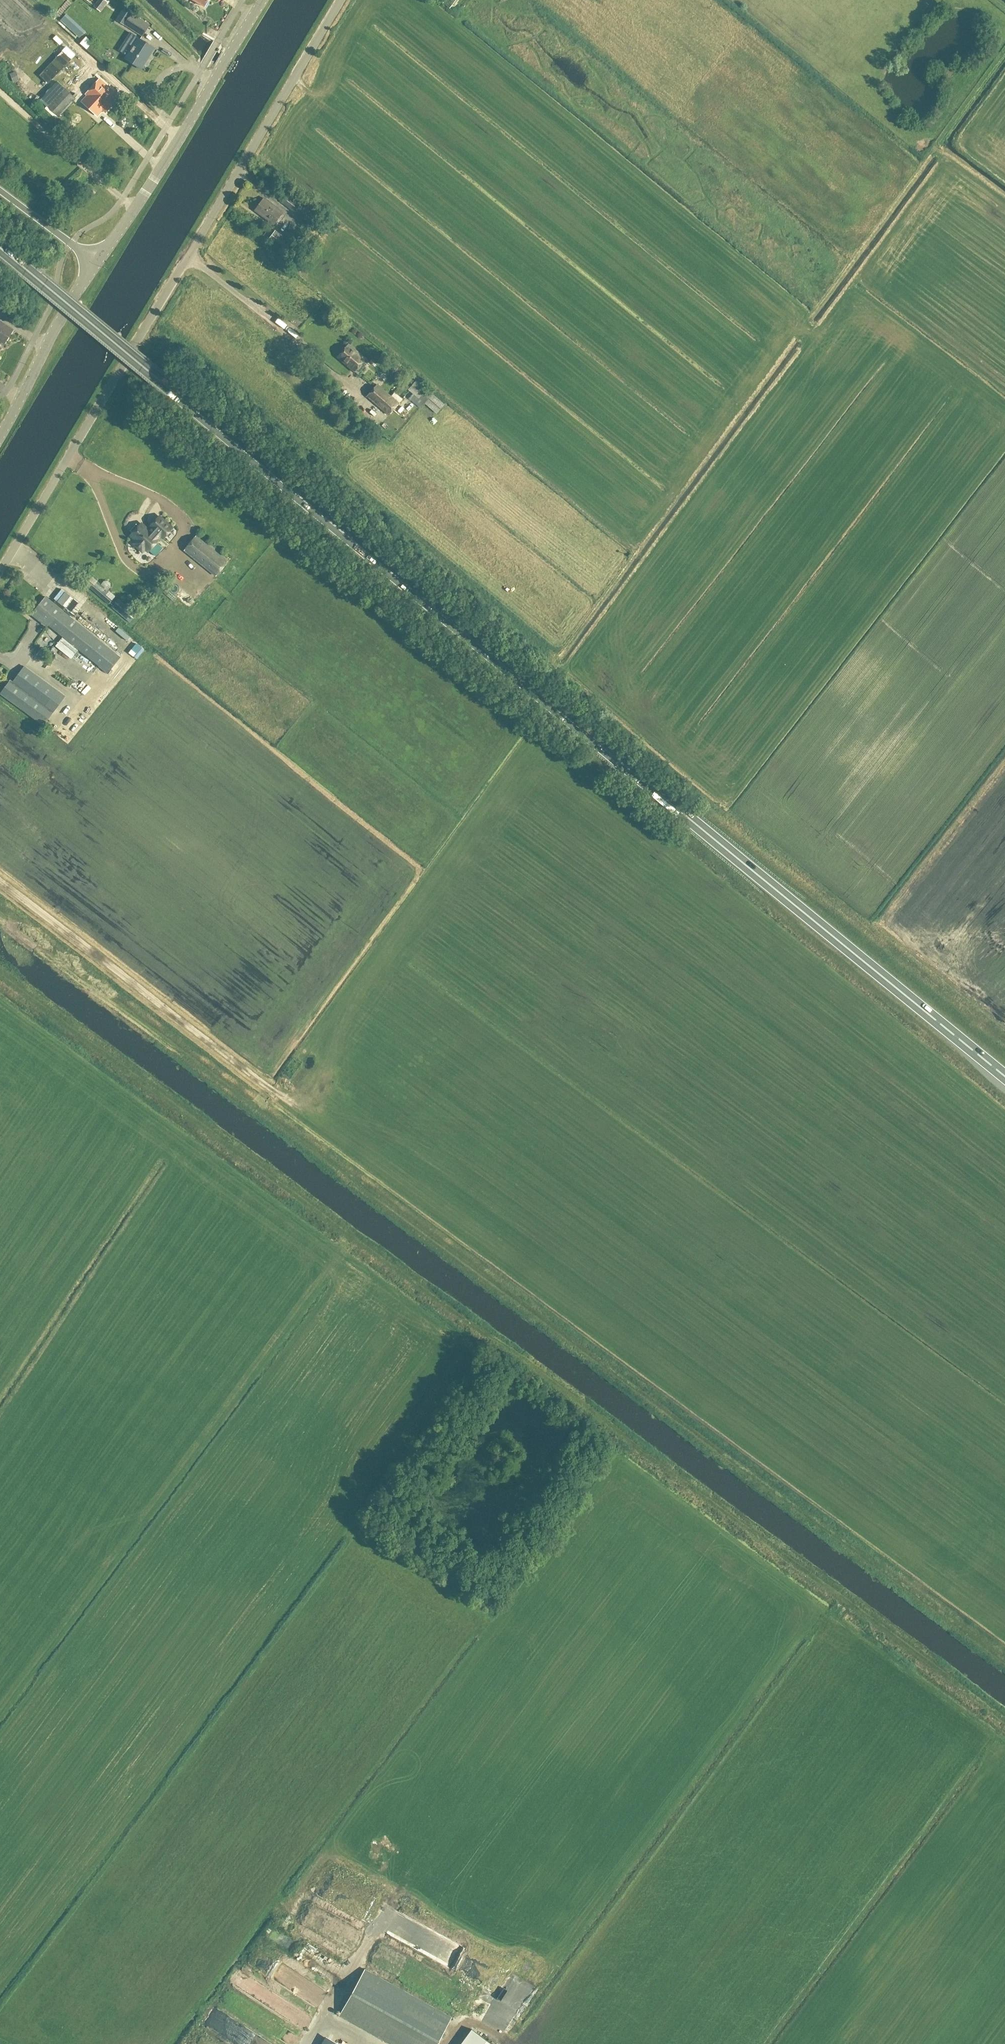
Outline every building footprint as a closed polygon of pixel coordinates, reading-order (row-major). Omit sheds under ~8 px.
[(92,5),(101,11),(108,2),(106,0),(96,0),(92,5)] [(131,14),(123,9),(116,20),(124,25),(131,14)] [(150,25),(131,14),(124,25),(143,36),(150,25)] [(138,37),(125,58),(142,69),(155,48),(138,37)] [(86,94),(106,113),(120,97),(100,79),(86,94)] [(58,117),(76,99),(65,88),(47,106),(58,117)] [(282,202),(311,225),(317,218),(287,195),(282,202)] [(255,210),(274,225),(283,212),(264,198),(255,210)] [(268,240),(282,250),(289,241),(275,230),(268,240)] [(4,344),(14,330),(0,321),(0,341),(4,344)] [(355,372),(358,375),(368,363),(365,360),(366,359),(349,344),(338,357),(355,372)] [(367,396),(389,414),(399,403),(377,384),(367,396)] [(409,398),(421,408),(425,403),(436,413),(444,404),(421,384),(409,398)] [(396,390),(393,393),(399,400),(403,397),(396,390)] [(148,551),(159,540),(158,539),(161,535),(164,538),(173,528),(159,516),(150,526),(153,528),(150,531),(141,523),(139,526),(137,524),(131,530),(133,532),(130,535),(137,541),(135,544),(141,550),(144,547),(148,551)] [(196,536),(184,550),(215,575),(227,561),(196,536)] [(111,600),(115,595),(109,591),(105,595),(111,600)] [(61,598),(57,595),(54,599),(69,612),(73,608),(70,605),(74,600),(65,593),(61,598)] [(105,672),(119,655),(48,597),(34,614),(44,623),(45,622),(105,672)] [(65,698),(24,667),(13,683),(11,681),(0,694),(42,725),(44,727),(65,698)] [(29,730),(23,738),(36,748),(42,740),(29,730)] [(340,2016),(390,2043),(437,2043),(451,2018),(365,1971),(340,2016)]
